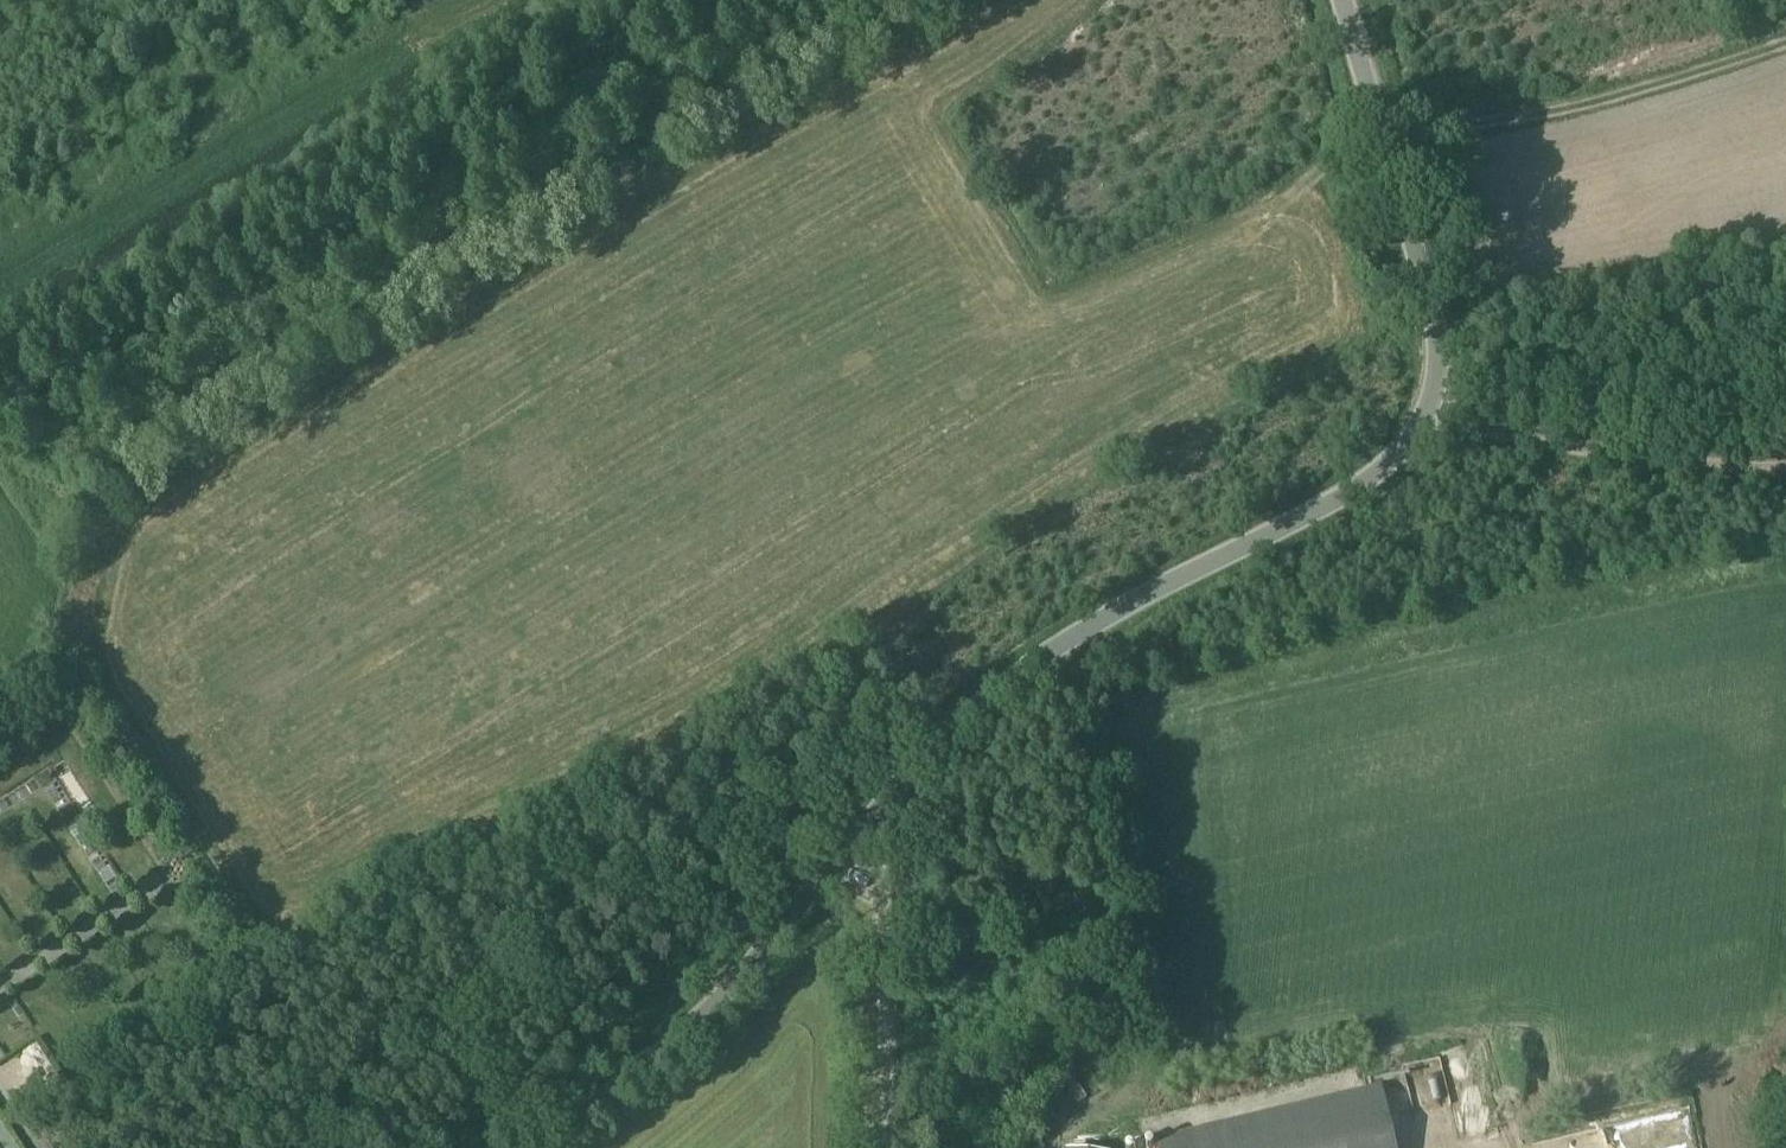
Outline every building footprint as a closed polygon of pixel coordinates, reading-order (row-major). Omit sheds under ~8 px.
[(1160,1147),(1395,1147),(1381,1090),(1159,1143),(1160,1147)]
